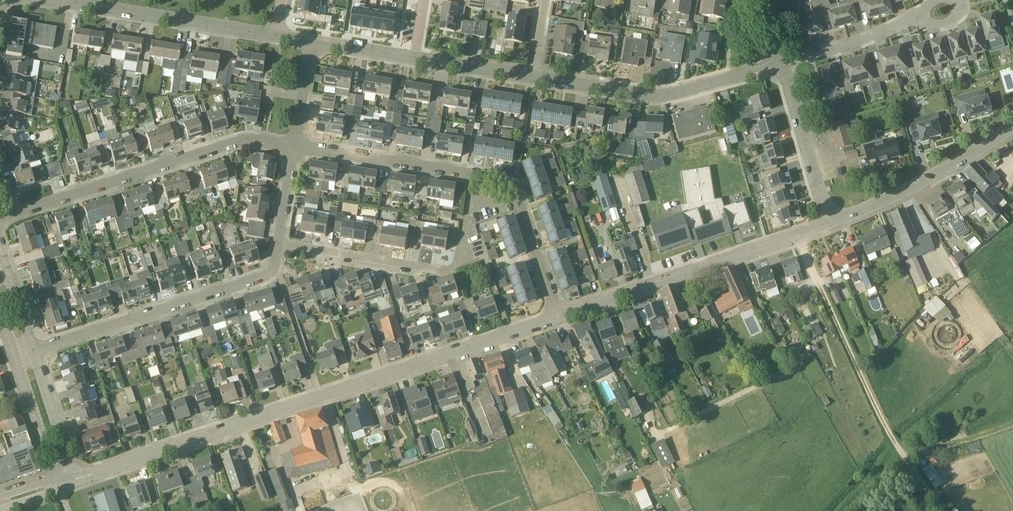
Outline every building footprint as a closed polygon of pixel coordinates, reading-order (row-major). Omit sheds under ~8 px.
[(501,0),(486,0),(485,4),(507,8),(508,1),(501,0)] [(595,7),(617,10),(618,0),(596,0),(595,7)] [(631,10),(653,14),(655,0),(633,0),(631,10)] [(668,13),(681,15),(680,21),(688,22),(689,16),(692,0),(670,0),(668,13)] [(726,5),(727,0),(706,0),(706,2),(704,2),(701,16),(705,17),(721,19),(724,5),(726,5)] [(811,12),(803,14),(805,21),(804,22),(804,21),(803,21),(804,32),(805,31),(808,30),(810,37),(811,36),(822,33),(821,32),(819,23),(825,22),(819,0),(811,0),(811,12)] [(831,6),(828,0),(819,0),(825,22),(831,20),(833,29),(833,30),(845,26),(838,4),(831,6)] [(845,26),(856,23),(856,22),(853,13),(859,12),(856,0),(846,0),(846,2),(838,4),(845,26)] [(859,12),(865,10),(868,19),(868,20),(879,17),(875,0),(856,0),(859,12)] [(879,17),(891,13),(891,12),(890,13),(888,4),(894,2),(894,0),(875,0),(879,17)] [(465,1),(462,1),(461,6),(483,10),(484,4),(465,1)] [(299,2),(298,13),(305,14),(304,20),(325,23),(325,16),(318,15),(320,5),(299,2)] [(484,11),(506,14),(507,8),(485,4),(484,11)] [(442,18),(457,20),(459,7),(444,5),(442,18)] [(354,10),(351,29),(361,31),(365,11),(354,10)] [(365,11),(361,31),(372,32),(375,13),(365,11)] [(375,13),(372,32),(382,34),(386,15),(375,13)] [(386,15),(382,34),(393,36),(396,16),(386,15)] [(1000,43),(997,31),(1000,30),(1001,30),(996,21),(996,22),(995,22),(993,15),(992,16),(981,19),(981,20),(986,35),(980,37),(984,52),(991,51),(989,46),(1000,43)] [(527,18),(509,16),(508,28),(524,31),(527,18)] [(695,16),(694,23),(704,24),(705,18),(695,16)] [(442,18),(439,31),(462,34),(464,21),(457,20),(442,18)] [(556,41),(554,53),(572,56),(576,30),(578,22),(559,19),(557,27),(556,27),(555,37),(558,37),(558,42),(556,41)] [(56,28),(11,21),(8,41),(4,40),(4,42),(7,44),(5,55),(16,57),(21,58),(23,45),(53,50),(56,28)] [(481,24),(474,23),(472,36),(479,37),(481,24)] [(481,24),(479,37),(486,38),(488,25),(481,24)] [(705,33),(712,34),(714,27),(706,25),(705,33)] [(524,31),(508,28),(502,28),(500,41),(506,41),(522,44),(524,31)] [(89,33),(75,30),(73,45),(87,47),(89,33)] [(104,35),(97,34),(98,31),(90,30),(89,33),(87,47),(101,49),(104,35)] [(969,45),(966,46),(971,61),(977,60),(977,55),(984,52),(980,37),(978,30),(966,34),(969,45)] [(685,37),(662,33),(659,53),(660,53),(659,59),(671,61),(671,60),(681,62),(680,64),(681,64),(685,37)] [(612,38),(604,37),(590,35),(588,45),(587,56),(601,59),(600,61),(608,62),(612,38)] [(720,38),(700,35),(698,53),(691,52),(689,64),(698,65),(699,60),(715,63),(716,58),(717,58),(720,38)] [(970,69),(968,62),(964,47),(960,35),(949,38),(952,50),(946,52),(950,67),(952,72),(959,70),(960,72),(970,69)] [(113,37),(111,51),(125,53),(127,39),(113,37)] [(124,61),(137,63),(136,73),(141,74),(143,62),(138,61),(142,41),(127,39),(125,53),(124,61)] [(647,42),(626,39),(622,64),(638,67),(640,55),(646,56),(647,42)] [(934,55),(928,56),(928,57),(933,72),(950,67),(946,52),(943,40),(931,43),(934,55)] [(166,45),(151,43),(149,57),(163,59),(166,45)] [(179,53),(180,47),(166,45),(163,59),(177,61),(173,80),(179,81),(183,54),(179,53)] [(911,61),(915,77),(933,72),(928,57),(928,56),(925,45),(914,48),(917,60),(911,61)] [(889,51),(896,74),(903,72),(905,76),(907,75),(909,79),(915,77),(911,61),(905,63),(901,49),(901,48),(889,51)] [(73,51),(67,50),(65,62),(71,63),(73,51)] [(280,62),(293,63),(293,51),(281,50),(280,62)] [(875,68),(880,83),(889,81),(888,76),(896,74),(889,51),(878,54),(878,55),(881,66),(875,68)] [(203,73),(206,55),(193,53),(192,55),(183,54),(179,81),(186,82),(187,76),(191,77),(191,78),(202,80),(203,73)] [(251,55),(238,53),(236,61),(227,59),(223,85),(229,87),(231,75),(238,76),(239,75),(240,75),(240,71),(248,72),(251,55)] [(206,55),(203,73),(216,75),(217,72),(219,73),(217,84),(223,85),(227,59),(219,58),(219,57),(206,55)] [(264,57),(251,55),(248,72),(261,74),(264,57)] [(21,58),(16,57),(15,64),(4,62),(3,67),(8,67),(7,75),(26,78),(27,72),(31,72),(33,60),(21,58)] [(862,88),(871,86),(873,92),(881,90),(880,83),(875,68),(869,69),(866,59),(866,58),(854,61),(862,88)] [(840,77),(845,93),(862,88),(854,61),(843,64),(843,65),(846,76),(840,77)] [(827,98),(845,93),(840,77),(834,79),(831,69),(832,69),(831,68),(821,71),(820,70),(819,71),(821,77),(820,78),(820,77),(819,77),(820,88),(820,87),(824,86),(827,98)] [(337,89),(340,73),(327,71),(324,87),(337,89)] [(353,75),(340,73),(337,89),(350,91),(353,75)] [(31,78),(26,78),(7,75),(6,86),(10,86),(9,93),(20,95),(28,97),(31,78)] [(380,80),(367,77),(365,93),(378,96),(380,80)] [(393,82),(380,80),(378,96),(390,98),(393,82)] [(254,90),(258,91),(259,85),(246,83),(245,89),(254,90)] [(395,114),(402,115),(404,105),(410,106),(410,109),(416,110),(416,102),(419,86),(407,84),(405,92),(399,91),(397,102),(395,114)] [(419,86),(416,102),(430,104),(427,119),(434,120),(437,98),(431,97),(432,88),(419,86)] [(107,97),(115,98),(116,90),(108,89),(107,97)] [(459,92),(446,90),(445,99),(437,98),(434,120),(442,121),(444,107),(456,109),(459,92)] [(9,93),(5,92),(3,104),(7,105),(6,112),(8,112),(24,115),(25,115),(25,114),(30,115),(31,109),(26,108),(28,97),(20,95),(9,93)] [(474,127),(476,112),(478,102),(471,101),(472,95),(459,92),(456,109),(469,111),(467,126),(474,127)] [(494,94),(485,93),(482,110),(492,111),(494,94)] [(987,98),(978,101),(976,93),(954,99),(959,116),(966,114),(968,119),(991,113),(987,98)] [(489,127),(494,128),(495,120),(496,120),(497,115),(497,112),(501,113),(504,96),(494,94),(492,111),(491,118),(489,127)] [(322,102),(335,104),(336,97),(323,95),(322,102)] [(347,106),(355,108),(357,96),(349,95),(347,106)] [(355,108),(363,109),(365,97),(357,96),(355,108)] [(504,96),(501,113),(510,114),(513,97),(504,96)] [(758,113),(770,110),(767,96),(751,100),(753,106),(746,108),(744,109),(738,110),(741,118),(735,120),(736,126),(760,119),(758,113)] [(513,97),(510,114),(520,116),(523,99),(513,97)] [(259,101),(258,101),(256,101),(252,101),(246,100),(245,102),(237,101),(234,117),(247,120),(247,122),(256,124),(259,101)] [(102,101),(92,104),(93,109),(103,106),(102,101)] [(397,102),(389,101),(387,113),(395,114),(397,102)] [(225,102),(215,106),(217,114),(207,117),(212,133),(227,128),(223,117),(229,115),(229,114),(227,109),(225,102)] [(321,109),(334,111),(335,104),(322,102),(321,109)] [(542,123),(545,106),(535,105),(533,122),(542,123)] [(345,118),(353,119),(355,108),(347,106),(345,118)] [(554,108),(545,106),(542,123),(551,125),(554,108)] [(709,106),(672,117),(679,143),(717,133),(709,106)] [(360,120),(361,121),(363,109),(355,108),(353,119),(360,120)] [(561,127),(564,110),(554,108),(551,125),(561,127)] [(195,109),(184,113),(186,121),(198,117),(195,109)] [(578,113),(576,129),(593,132),(594,127),(602,128),(605,112),(589,109),(588,117),(579,115),(579,113),(578,113)] [(573,111),(564,110),(561,127),(570,128),(573,111)] [(17,136),(19,124),(23,125),(24,115),(8,112),(7,118),(0,117),(0,134),(1,137),(3,137),(4,140),(17,136)] [(393,125),(395,114),(387,113),(386,124),(393,125)] [(402,115),(395,114),(393,125),(400,126),(402,115)] [(849,116),(851,125),(857,123),(855,114),(849,116)] [(625,136),(626,136),(627,126),(631,127),(632,116),(621,115),(620,119),(610,117),(608,130),(614,131),(613,134),(622,135),(625,136)] [(937,115),(927,118),(923,119),(923,118),(914,121),(915,125),(910,127),(915,142),(920,140),(921,144),(929,142),(929,140),(933,139),(941,137),(939,130),(938,127),(941,126),(937,115)] [(332,119),(320,117),(317,133),(330,135),(332,119)] [(635,137),(635,138),(640,155),(650,152),(647,142),(647,139),(654,139),(654,134),(663,134),(664,119),(648,118),(648,123),(647,125),(638,125),(638,123),(636,131),(636,132),(636,133),(635,137)] [(184,119),(175,122),(181,140),(182,143),(182,142),(182,140),(188,138),(189,140),(202,136),(196,120),(186,123),(185,119),(184,119)] [(343,137),(344,130),(345,121),(332,119),(330,135),(343,137)] [(434,120),(427,119),(425,131),(432,132),(434,120)] [(442,121),(434,120),(432,132),(440,133),(442,121)] [(771,142),(769,136),(777,134),(773,120),(758,125),(760,131),(751,133),(755,147),(771,142)] [(853,145),(847,121),(832,125),(835,139),(833,140),(836,151),(847,148),(848,154),(845,155),(846,161),(858,158),(856,151),(854,152),(853,145)] [(162,124),(156,126),(163,149),(162,146),(170,143),(181,140),(175,122),(169,124),(169,125),(162,127),(162,124)] [(373,125),(360,123),(358,132),(357,140),(370,142),(373,125)] [(385,127),(373,125),(370,142),(383,144),(385,127)] [(391,139),(397,140),(396,146),(409,148),(412,132),(413,127),(408,126),(406,128),(406,131),(400,130),(400,126),(393,125),(391,139)] [(422,150),(423,143),(425,134),(418,133),(419,126),(413,125),(413,127),(412,132),(409,148),(422,150)] [(136,130),(139,138),(144,154),(144,155),(143,152),(143,149),(149,147),(150,149),(151,152),(163,149),(156,126),(144,130),(143,127),(136,130)] [(474,127),(467,126),(465,138),(471,139),(470,148),(474,127)] [(489,127),(484,126),(483,133),(482,133),(482,132),(480,131),(480,130),(479,130),(478,140),(487,141),(488,134),(489,127)] [(446,137),(438,136),(437,145),(436,152),(449,154),(453,130),(447,129),(446,137)] [(121,144),(126,160),(127,160),(126,158),(143,152),(144,154),(139,138),(138,138),(133,140),(129,130),(118,134),(121,144)] [(462,156),(463,147),(464,140),(457,139),(459,131),(453,130),(449,154),(462,156)] [(86,135),(88,143),(100,140),(99,132),(86,135)] [(17,136),(4,140),(2,141),(4,148),(0,149),(2,154),(12,151),(14,156),(30,151),(27,141),(23,143),(20,135),(26,134),(25,133),(17,136)] [(597,133),(592,138),(597,143),(602,138),(597,133)] [(107,139),(100,141),(108,163),(109,166),(108,163),(107,160),(113,158),(114,161),(114,164),(126,160),(121,144),(109,148),(107,139)] [(906,139),(904,139),(905,143),(900,145),(901,149),(908,147),(906,139)] [(484,158),(487,141),(478,140),(477,140),(475,157),(484,158)] [(724,140),(719,141),(723,153),(727,152),(724,140)] [(895,140),(881,144),(880,142),(864,147),(868,162),(876,159),(877,166),(886,163),(885,161),(900,157),(895,140)] [(84,152),(90,169),(108,163),(100,141),(88,145),(90,150),(84,152)] [(496,143),(487,141),(484,158),(493,160),(496,143)] [(506,144),(496,143),(493,160),(503,161),(506,144)] [(515,146),(506,144),(503,161),(512,163),(515,146)] [(776,161),(784,159),(780,145),(765,149),(766,155),(758,157),(762,171),(777,167),(777,166),(776,161)] [(68,162),(72,175),(72,172),(77,170),(78,173),(79,176),(91,172),(90,169),(84,152),(85,155),(80,157),(77,150),(71,152),(65,154),(68,162)] [(31,151),(30,151),(14,156),(13,157),(15,164),(11,165),(14,176),(30,171),(31,170),(29,165),(35,163),(31,151)] [(275,166),(271,165),(272,158),(256,155),(248,153),(246,163),(251,163),(251,164),(251,167),(253,170),(256,171),(257,171),(256,178),(255,178),(254,178),(253,179),(252,180),(252,182),(251,184),(250,184),(250,185),(265,187),(266,181),(272,182),(275,166)] [(540,159),(524,164),(527,173),(543,168),(540,159)] [(46,166),(50,177),(63,173),(60,163),(59,162),(46,166)] [(227,180),(228,183),(236,180),(230,164),(231,167),(224,169),(223,166),(222,163),(211,167),(217,187),(216,183),(227,180)] [(320,199),(321,192),(325,165),(312,163),(309,180),(316,181),(317,181),(320,181),(319,184),(321,184),(319,192),(314,191),(308,190),(307,197),(320,199)] [(642,172),(644,171),(642,163),(623,169),(625,177),(634,207),(631,208),(638,229),(642,228),(645,227),(638,205),(651,201),(642,172)] [(982,196),(980,197),(993,210),(1004,199),(992,187),(1000,180),(993,172),(988,177),(976,164),(964,173),(983,194),(982,196)] [(342,188),(344,175),(337,174),(338,167),(325,165),(321,192),(320,199),(324,199),(325,193),(328,193),(328,191),(329,183),(336,184),(335,186),(342,188)] [(211,170),(193,176),(193,177),(198,193),(198,192),(200,198),(213,194),(211,189),(217,187),(211,167),(210,167),(211,170)] [(543,168),(527,173),(530,183),(546,177),(543,168)] [(660,254),(691,243),(699,240),(700,244),(732,233),(731,228),(736,226),(737,228),(751,224),(744,203),(737,205),(737,204),(725,208),(722,199),(715,200),(710,168),(681,172),(686,205),(680,206),(682,215),(650,226),(654,237),(651,238),(654,244),(656,243),(660,254)] [(364,171),(351,169),(350,176),(344,175),(342,188),(342,191),(347,192),(348,186),(362,188),(364,171)] [(779,169),(759,175),(761,182),(767,180),(770,189),(770,190),(784,186),(791,184),(788,173),(781,175),(779,169)] [(30,171),(14,176),(13,176),(17,190),(34,185),(30,171)] [(383,181),(377,180),(378,173),(364,171),(362,188),(375,190),(374,193),(381,194),(383,181)] [(185,175),(173,179),(179,199),(180,198),(190,195),(198,193),(193,177),(193,176),(192,173),(191,173),(193,177),(193,179),(187,181),(186,179),(185,175)] [(401,200),(400,200),(404,177),(391,175),(390,182),(383,181),(381,194),(388,195),(388,192),(395,193),(394,202),(400,203),(401,200)] [(617,208),(607,175),(593,179),(604,213),(617,208)] [(419,205),(422,188),(416,187),(417,179),(404,177),(400,200),(401,200),(414,202),(414,204),(419,205)] [(530,183),(533,192),(549,186),(546,177),(530,183)] [(154,185),(156,192),(157,195),(159,202),(162,210),(164,209),(165,209),(166,210),(167,209),(168,209),(169,208),(169,207),(168,205),(169,205),(168,202),(169,202),(179,199),(173,179),(173,181),(173,182),(167,184),(155,188),(154,185)] [(441,201),(443,184),(430,182),(429,189),(422,188),(419,205),(420,205),(421,200),(427,201),(428,198),(441,201)] [(456,186),(443,184),(441,201),(454,203),(456,186)] [(961,185),(947,192),(959,212),(972,205),(976,213),(983,210),(989,216),(987,218),(1000,231),(1007,225),(993,210),(980,197),(982,196),(979,193),(970,201),(961,185)] [(533,192),(536,201),(552,195),(549,186),(533,192)] [(770,189),(763,191),(766,200),(772,198),(775,206),(775,207),(789,203),(796,201),(793,190),(786,192),(784,186),(770,190),(770,189)] [(148,187),(135,191),(141,210),(154,206),(156,212),(157,216),(159,216),(160,219),(164,217),(162,211),(162,210),(159,202),(157,195),(151,197),(150,193),(148,187)] [(249,201),(252,202),(251,208),(248,208),(247,208),(265,211),(267,211),(269,199),(266,198),(263,198),(264,191),(268,192),(268,191),(251,188),(247,188),(246,196),(247,196),(247,199),(249,201)] [(119,207),(124,222),(130,221),(129,214),(141,210),(135,191),(122,195),(124,202),(125,205),(119,207)] [(320,199),(307,197),(305,204),(319,206),(320,199)] [(957,211),(949,216),(938,197),(926,204),(934,219),(935,218),(940,228),(949,224),(957,238),(969,231),(965,223),(957,211)] [(110,199),(97,203),(103,222),(115,219),(120,234),(127,232),(124,223),(124,222),(119,207),(120,210),(114,212),(112,206),(110,199)] [(97,203),(84,208),(87,219),(82,221),(83,225),(86,235),(92,233),(90,227),(103,222),(97,203)] [(775,206),(768,208),(771,217),(777,215),(780,224),(801,218),(798,207),(791,209),(789,203),(775,207),(775,206)] [(555,204),(539,209),(542,219),(558,213),(555,204)] [(265,211),(247,208),(245,220),(248,221),(247,228),(261,230),(265,211)] [(316,218),(310,217),(311,210),(305,209),(304,216),(301,233),(313,235),(316,218)] [(935,250),(934,247),(929,234),(917,239),(912,226),(905,209),(891,215),(898,233),(893,235),(897,245),(898,244),(902,255),(907,253),(910,260),(935,250)] [(452,213),(442,212),(439,211),(438,218),(451,220),(452,213)] [(53,232),(57,244),(58,246),(63,245),(64,244),(61,237),(75,232),(69,212),(55,217),(57,223),(58,228),(52,230),(51,225),(53,232)] [(558,213),(542,219),(545,228),(561,222),(558,213)] [(334,232),(342,233),(341,239),(353,241),(356,225),(344,223),(345,215),(337,214),(336,219),(334,232)] [(326,237),(327,232),(328,220),(316,218),(313,235),(326,237)] [(517,227),(514,218),(498,223),(501,232),(517,227)] [(48,219),(43,221),(47,234),(53,232),(51,225),(48,219)] [(356,225),(353,241),(366,243),(366,240),(373,241),(377,221),(364,219),(363,226),(356,225)] [(373,244),(380,245),(380,246),(393,248),(395,231),(383,229),(384,222),(377,221),(373,241),(373,244)] [(212,222),(206,224),(214,246),(220,244),(212,222)] [(561,222),(545,228),(548,237),(564,231),(561,222)] [(31,225),(15,230),(16,230),(20,242),(35,237),(31,225)] [(449,234),(450,227),(444,226),(443,233),(436,232),(433,249),(446,251),(449,234)] [(520,236),(517,227),(501,232),(504,241),(520,236)] [(261,230),(247,228),(246,235),(260,238),(261,230)] [(889,246),(882,228),(875,232),(875,233),(860,239),(870,262),(878,259),(875,252),(889,246)] [(433,249),(436,232),(423,230),(421,247),(433,249)] [(395,231),(393,248),(405,250),(408,233),(395,231)] [(564,231),(548,237),(551,246),(567,240),(564,231)] [(177,235),(179,244),(183,256),(190,254),(186,242),(185,242),(183,237),(182,238),(181,234),(177,235)] [(520,236),(504,241),(507,251),(523,245),(520,236)] [(24,255),(39,250),(35,237),(20,242),(19,242),(20,243),(21,247),(24,255)] [(975,237),(967,243),(973,251),(981,246),(975,237)] [(631,253),(638,250),(633,238),(626,240),(629,249),(616,253),(625,278),(638,273),(631,253)] [(57,244),(41,249),(43,255),(59,250),(58,246),(57,244)] [(174,246),(178,258),(183,256),(179,244),(174,246)] [(254,245),(242,248),(246,262),(247,265),(259,261),(254,245)] [(523,245),(507,251),(510,260),(526,254),(523,245)] [(227,269),(237,265),(246,262),(242,248),(242,246),(231,249),(222,252),(227,269)] [(217,254),(215,248),(202,252),(202,250),(201,250),(204,260),(205,260),(210,275),(222,271),(217,254)] [(851,248),(833,257),(840,271),(841,274),(849,270),(850,271),(859,267),(851,248)] [(899,249),(892,252),(897,263),(903,260),(899,249)] [(45,261),(61,256),(59,250),(43,255),(45,261)] [(101,250),(93,253),(95,259),(104,256),(101,250)] [(201,250),(190,254),(193,264),(192,264),(198,281),(211,277),(210,275),(205,260),(204,260),(201,250)] [(596,250),(589,252),(595,271),(599,270),(603,282),(618,277),(613,263),(607,265),(605,259),(599,260),(596,250)] [(568,260),(565,251),(549,256),(552,265),(568,260)] [(153,266),(150,254),(143,256),(145,259),(147,268),(153,266)] [(840,271),(833,257),(822,262),(825,269),(823,270),(826,277),(832,275),(834,280),(842,277),(839,272),(840,271)] [(907,261),(916,289),(928,285),(918,257),(907,261)] [(167,270),(168,272),(169,271),(173,286),(186,282),(180,265),(178,258),(165,262),(166,265),(167,270)] [(796,259),(782,264),(786,277),(795,274),(797,283),(803,281),(796,259)] [(571,269),(568,260),(552,265),(555,274),(571,269)] [(47,274),(43,262),(27,267),(28,267),(32,279),(31,279),(47,274)] [(168,272),(167,270),(166,265),(154,269),(156,276),(161,293),(174,289),(173,286),(169,271),(168,272)] [(524,265),(508,270),(511,279),(527,274),(524,265)] [(750,301),(735,269),(734,267),(721,273),(731,294),(714,301),(720,315),(737,307),(750,301)] [(770,268),(750,275),(757,293),(765,290),(766,292),(777,289),(770,268)] [(571,269),(555,274),(558,283),(574,278),(571,269)] [(868,269),(859,273),(867,292),(876,288),(868,269)] [(62,290),(71,287),(69,281),(68,280),(54,284),(52,280),(56,278),(54,272),(47,274),(31,279),(32,280),(33,284),(35,292),(47,289),(48,294),(62,290)] [(153,287),(148,272),(137,275),(139,282),(132,284),(137,301),(149,297),(146,286),(152,284),(153,287)] [(358,280),(356,274),(345,278),(345,279),(339,281),(341,288),(336,289),(342,306),(347,304),(353,302),(352,299),(363,296),(362,291),(358,280)] [(527,274),(511,279),(514,288),(530,283),(527,274)] [(907,274),(903,276),(908,287),(912,285),(907,274)] [(330,281),(323,283),(321,275),(310,278),(315,295),(320,294),(323,300),(329,298),(328,296),(334,294),(330,281)] [(362,291),(363,296),(371,294),(373,301),(391,296),(386,280),(378,282),(372,284),(369,276),(358,280),(362,291)] [(430,290),(429,289),(425,291),(430,305),(434,303),(435,306),(452,300),(450,296),(458,293),(453,277),(438,282),(439,287),(430,290)] [(289,293),(289,294),(293,307),(303,304),(305,301),(308,302),(316,300),(315,295),(310,278),(298,282),(300,290),(290,294),(290,293),(289,293)] [(574,278),(558,283),(561,293),(577,287),(574,278)] [(122,280),(111,284),(115,296),(121,294),(122,298),(124,305),(137,301),(132,284),(130,280),(122,282),(122,280)] [(495,282),(487,285),(491,298),(500,295),(495,282)] [(533,292),(530,283),(514,288),(517,298),(533,292)] [(100,287),(92,290),(94,297),(99,313),(112,309),(109,302),(108,298),(114,296),(115,299),(116,299),(115,296),(111,284),(100,287)] [(423,286),(417,288),(416,286),(401,291),(399,285),(392,287),(397,301),(403,299),(408,312),(420,307),(423,314),(425,314),(432,312),(425,291),(423,286)] [(689,318),(688,315),(698,312),(696,305),(685,309),(677,285),(660,291),(674,328),(676,334),(684,331),(681,321),(689,318)] [(862,285),(855,287),(856,294),(864,292),(862,285)] [(258,295),(266,319),(263,310),(276,306),(277,310),(285,314),(289,313),(281,289),(272,292),(271,291),(258,295)] [(48,294),(49,295),(42,297),(44,303),(40,305),(43,317),(60,312),(57,304),(66,301),(62,290),(48,294)] [(94,297),(92,290),(73,296),(78,311),(77,308),(83,306),(84,310),(87,317),(99,313),(94,297)] [(837,291),(831,294),(836,306),(842,303),(837,291)] [(536,301),(533,292),(517,298),(520,307),(536,301)] [(258,295),(244,299),(249,315),(260,311),(262,320),(266,319),(258,295)] [(937,297),(931,302),(928,299),(922,304),(925,307),(924,309),(933,318),(945,307),(937,297)] [(473,298),(463,301),(466,309),(468,316),(477,313),(480,320),(498,314),(493,299),(476,305),(473,298)] [(227,327),(239,323),(241,323),(240,322),(234,303),(221,307),(226,322),(227,327)] [(655,321),(663,318),(658,304),(645,308),(649,323),(650,323),(652,330),(653,332),(658,331),(657,329),(655,321)] [(711,306),(701,311),(707,323),(710,321),(715,330),(722,327),(711,306)] [(207,326),(211,338),(217,336),(214,326),(226,322),(221,307),(207,311),(211,321),(206,323),(207,326)] [(380,312),(383,320),(395,316),(393,308),(380,312)] [(468,316),(466,309),(460,311),(461,314),(464,324),(465,323),(470,322),(468,316)] [(63,324),(71,321),(69,317),(62,319),(60,312),(43,317),(47,329),(64,324),(63,324)] [(618,328),(625,347),(636,343),(633,332),(639,330),(634,313),(620,318),(623,326),(618,328)] [(204,340),(208,339),(211,338),(207,326),(202,328),(198,314),(185,318),(190,334),(201,330),(204,340)] [(465,323),(464,324),(461,314),(451,318),(456,332),(461,330),(462,333),(467,332),(465,323)] [(396,316),(381,321),(388,345),(384,347),(389,361),(403,357),(400,349),(405,347),(396,316)] [(777,326),(783,323),(780,317),(774,319),(777,326)] [(169,332),(173,344),(179,342),(178,338),(190,334),(185,318),(171,323),(174,330),(169,332)] [(251,318),(245,320),(250,335),(251,338),(257,336),(251,318)] [(456,332),(451,318),(440,321),(439,318),(433,320),(438,333),(443,331),(446,339),(451,338),(450,334),(456,332)] [(241,323),(239,323),(244,337),(245,337),(250,335),(245,320),(240,322),(241,323)] [(433,320),(427,322),(423,324),(424,327),(418,329),(423,343),(429,341),(430,345),(435,343),(432,335),(438,333),(433,320)] [(590,365),(597,379),(612,372),(605,357),(594,335),(587,320),(572,327),(579,342),(585,339),(596,362),(590,365)] [(625,347),(618,328),(613,329),(611,321),(597,326),(602,342),(603,342),(607,354),(625,347)] [(66,323),(64,324),(54,327),(56,332),(68,328),(66,323)] [(822,335),(816,324),(803,331),(809,342),(822,335)] [(271,337),(275,335),(277,335),(274,325),(268,327),(271,337)] [(164,337),(160,326),(148,330),(153,347),(161,345),(164,356),(176,352),(173,344),(169,332),(170,335),(164,337)] [(785,332),(782,326),(777,329),(780,335),(785,332)] [(423,343),(418,329),(408,333),(410,339),(404,341),(406,347),(412,345),(414,350),(418,349),(417,345),(423,343)] [(873,329),(867,331),(870,339),(875,337),(873,329)] [(135,334),(139,345),(133,347),(137,359),(149,356),(147,349),(153,347),(148,330),(135,334)] [(377,351),(371,332),(348,340),(355,361),(369,356),(367,352),(376,349),(376,351),(377,351)] [(558,353),(562,351),(563,354),(573,350),(569,338),(560,341),(557,334),(535,343),(544,361),(547,369),(552,378),(567,371),(558,353)] [(126,349),(123,338),(110,342),(116,359),(123,356),(125,363),(137,359),(133,347),(132,344),(131,344),(132,347),(126,349)] [(662,339),(654,344),(661,359),(670,355),(662,339)] [(335,356),(345,353),(341,340),(326,345),(329,353),(318,357),(323,372),(338,367),(335,356)] [(116,359),(110,342),(97,346),(100,353),(93,355),(99,371),(95,373),(96,377),(100,376),(99,372),(111,368),(109,361),(116,359)] [(205,360),(214,353),(210,347),(200,353),(205,360)] [(188,353),(190,361),(196,359),(194,351),(188,353)] [(536,365),(530,351),(515,356),(520,370),(529,367),(537,388),(553,382),(552,379),(552,378),(547,369),(544,361),(536,365)] [(271,375),(277,373),(270,354),(258,358),(264,374),(257,376),(262,392),(275,388),(271,375)] [(299,370),(301,369),(302,371),(308,369),(303,354),(293,357),(290,358),(292,365),(282,369),(287,384),(302,379),(299,370)] [(74,376),(83,373),(85,373),(83,366),(86,365),(82,355),(77,357),(77,355),(58,362),(61,373),(72,369),(74,376)] [(507,373),(500,355),(479,362),(490,391),(496,389),(498,397),(504,395),(509,410),(528,404),(523,389),(513,392),(507,373)] [(234,359),(238,368),(244,366),(240,357),(234,359)] [(490,391),(479,362),(478,360),(459,367),(467,388),(472,402),(479,399),(487,418),(496,442),(508,437),(499,414),(490,391)] [(150,369),(152,377),(161,375),(158,366),(150,369)] [(765,373),(762,369),(757,367),(751,369),(756,378),(765,373)] [(241,382),(229,387),(226,378),(227,378),(224,370),(215,373),(225,405),(246,398),(241,382)] [(83,373),(74,376),(64,379),(67,390),(78,387),(80,394),(89,391),(91,391),(88,383),(86,384),(83,373)] [(453,375),(444,378),(445,380),(442,381),(443,383),(433,386),(439,402),(452,398),(453,402),(461,399),(453,375)] [(585,378),(579,381),(582,388),(589,385),(585,378)] [(623,381),(618,384),(621,388),(626,398),(630,396),(623,381)] [(215,408),(206,382),(187,388),(189,393),(192,405),(198,403),(202,413),(215,408)] [(132,387),(124,390),(129,405),(137,403),(132,387)] [(431,407),(425,390),(414,394),(413,388),(403,392),(410,411),(411,411),(414,421),(433,415),(431,407)] [(613,392),(616,399),(619,405),(627,401),(626,398),(621,388),(613,392)] [(94,401),(92,402),(89,391),(80,394),(70,397),(73,408),(83,405),(86,412),(94,409),(97,408),(94,401)] [(187,407),(192,405),(189,393),(183,395),(184,398),(178,400),(179,403),(172,405),(177,421),(190,417),(187,407)] [(162,410),(168,408),(164,394),(150,399),(154,412),(147,415),(152,430),(167,425),(162,410)] [(392,416),(400,413),(394,395),(383,399),(385,404),(375,408),(383,432),(396,428),(392,416)] [(641,397),(628,404),(630,408),(636,418),(648,412),(641,397)] [(695,403),(687,407),(690,413),(698,410),(695,403)] [(369,417),(372,417),(367,404),(358,407),(359,410),(353,412),(355,415),(347,418),(352,434),(373,427),(369,417)] [(91,430),(93,429),(102,426),(105,425),(115,422),(113,415),(98,420),(94,409),(86,412),(75,415),(79,426),(89,423),(91,430)] [(329,428),(323,409),(296,417),(304,447),(290,451),(298,477),(340,465),(329,428)] [(135,418),(133,412),(127,415),(129,420),(121,423),(127,438),(141,433),(135,418)] [(555,412),(548,416),(555,426),(561,422),(555,412)] [(20,416),(0,423),(0,425),(3,434),(24,427),(20,416)] [(473,421),(465,424),(470,437),(478,434),(473,421)] [(285,441),(281,430),(279,422),(269,425),(273,434),(276,445),(285,441)] [(564,427),(561,422),(555,426),(554,427),(557,432),(564,427)] [(103,438),(109,436),(105,425),(102,426),(93,429),(95,435),(83,438),(88,453),(107,447),(103,438)] [(2,435),(9,456),(10,456),(18,478),(40,471),(24,427),(3,434),(2,435)] [(425,438),(417,440),(422,457),(430,454),(425,438)] [(665,441),(652,447),(662,469),(676,463),(665,441)] [(400,448),(391,451),(394,461),(403,459),(400,448)] [(240,462),(246,460),(243,449),(237,451),(236,451),(222,456),(230,479),(234,493),(249,488),(240,462)] [(9,456),(6,457),(6,458),(0,460),(0,485),(18,478),(10,456),(9,456)] [(203,487),(204,487),(202,478),(215,474),(210,460),(193,465),(197,477),(188,480),(198,508),(201,507),(201,508),(210,505),(206,493),(205,494),(203,487)] [(378,461),(362,467),(365,477),(382,472),(378,461)] [(267,473),(281,510),(289,510),(295,508),(291,499),(290,500),(278,469),(267,473)] [(198,508),(188,480),(182,482),(178,470),(177,470),(178,471),(171,473),(171,472),(170,472),(171,473),(164,475),(164,472),(163,473),(164,475),(157,477),(163,495),(183,488),(187,500),(191,510),(198,508)] [(265,472),(254,476),(264,502),(275,498),(265,472)] [(641,480),(630,485),(641,509),(652,503),(641,480)] [(145,481),(132,486),(131,484),(131,486),(123,489),(126,489),(130,501),(138,498),(140,507),(152,503),(145,481)] [(96,498),(100,510),(120,510),(114,492),(96,498)] [(296,508),(297,510),(305,510),(300,498),(294,501),(297,507),(296,508)]
